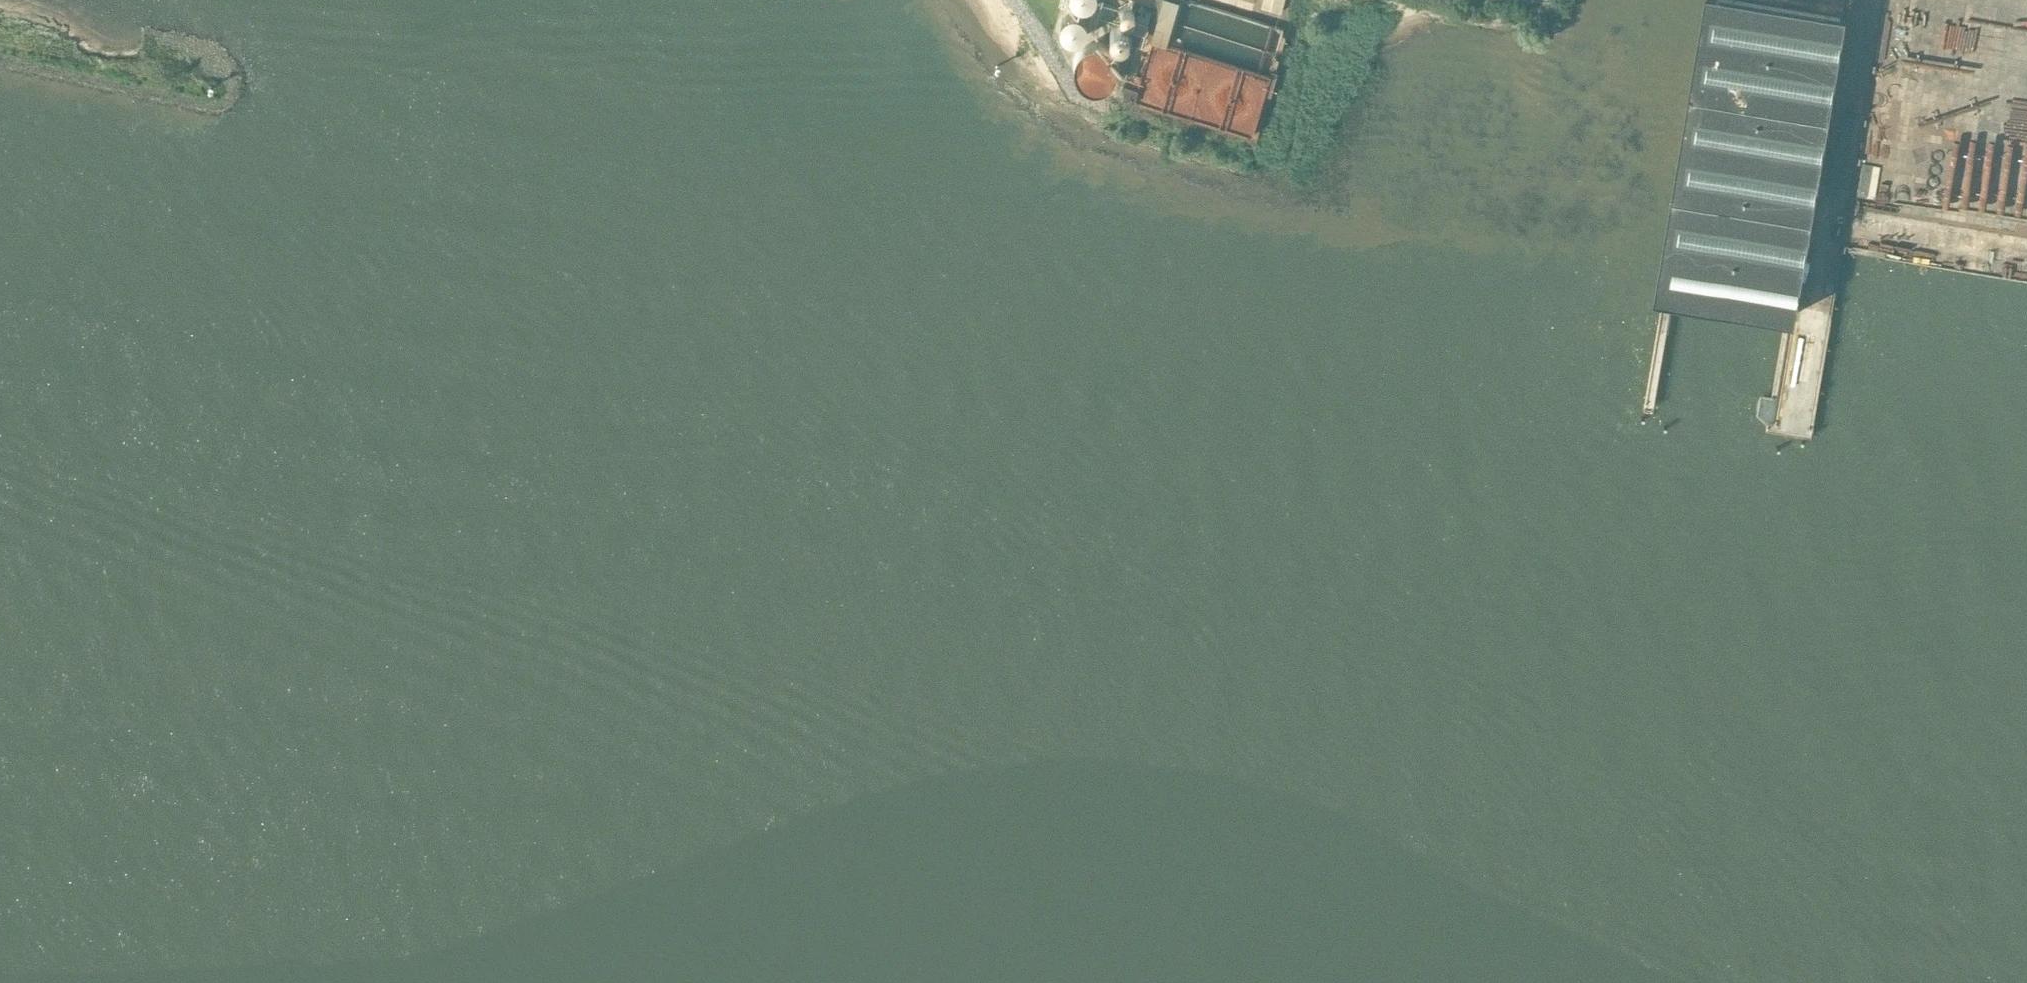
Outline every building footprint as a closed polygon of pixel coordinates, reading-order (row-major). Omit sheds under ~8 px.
[(1281,11),(1284,0),(1263,0),(1261,5),(1281,11)] [(1795,0),(1713,0),(1664,292),(1792,314),(1843,8),(1795,0)] [(1142,6),(1134,31),(1145,35),(1153,9),(1151,9),(1142,6)] [(1229,29),(1234,32),(1229,44),(1254,54),(1266,26),(1235,13),(1229,29)]
